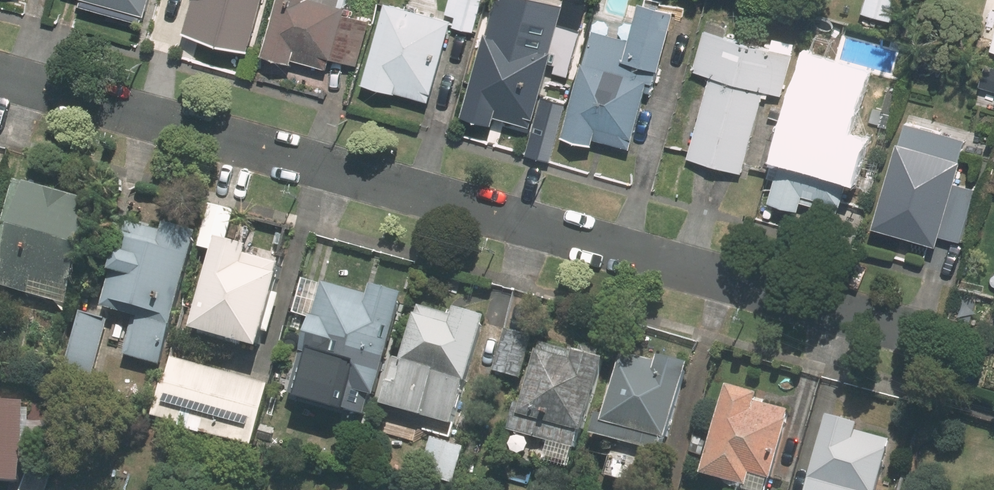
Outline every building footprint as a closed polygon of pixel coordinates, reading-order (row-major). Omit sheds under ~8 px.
[(83,2),(143,19),(146,9),(147,10),(150,0),(83,0),(83,2)] [(251,46),(264,0),(193,0),(186,28),(251,46)] [(265,50),(329,67),(332,55),(358,62),(371,18),(345,11),(348,0),(279,0),(265,50)] [(393,0),(388,0),(367,78),(432,97),(454,17),(393,0)] [(447,12),(458,15),(455,23),(474,28),(482,0),(451,0),(447,12)] [(655,0),(643,0),(628,55),(662,64),(679,7),(655,0)] [(899,0),(867,0),(865,10),(894,18),(899,0)] [(489,28),(466,110),(497,119),(498,113),(533,122),(555,46),(533,40),(538,20),(510,12),(509,15),(496,11),(492,29),(489,28)] [(716,162),(751,39),(727,32),(730,23),(709,17),(695,68),(712,73),(689,154),(716,162)] [(906,42),(874,34),(866,61),(883,65),(874,96),(895,102),(904,70),(899,68),(906,42)] [(774,46),(751,39),(716,162),(743,170),(766,87),(784,92),(798,41),(776,35),(774,46)] [(587,58),(566,132),(595,139),(597,134),(632,143),(651,76),(620,67),(626,44),(600,36),(597,46),(592,44),(588,58),(587,58)] [(544,90),(527,153),(551,159),(568,98),(544,90)] [(852,105),(806,91),(804,97),(801,97),(773,197),(803,205),(804,199),(840,209),(842,200),(845,200),(862,138),(846,134),(853,112),(850,111),(852,105)] [(962,155),(970,129),(910,113),(903,138),(900,138),(877,223),(941,240),(942,235),(963,240),(977,187),(958,182),(965,156),(962,155)] [(94,204),(16,182),(0,238),(0,246),(7,248),(0,274),(0,289),(29,297),(33,280),(70,290),(94,204)] [(160,363),(198,231),(167,222),(164,230),(129,220),(105,304),(136,313),(125,354),(160,363)] [(261,353),(281,282),(246,272),(252,252),(220,244),(195,335),(261,353)] [(376,393),(405,292),(373,283),(370,294),(304,276),(290,327),(308,332),(292,391),(329,401),(331,392),(370,403),(373,392),(376,393)] [(470,379),(488,314),(458,306),(455,314),(422,305),(420,315),(418,314),(405,358),(398,356),(384,403),(454,422),(466,378),(470,379)] [(108,318),(81,311),(62,379),(89,386),(108,318)] [(509,328),(497,369),(523,376),(535,335),(509,328)] [(588,429),(609,356),(542,338),(524,401),(520,400),(512,428),(579,446),(584,428),(588,429)] [(671,438),(691,368),(624,351),(607,414),(600,413),(595,435),(665,451),(669,437),(671,438)] [(170,352),(153,413),(253,440),(269,380),(170,352)] [(730,383),(705,472),(747,484),(746,487),(756,489),(766,489),(770,477),(774,478),(793,410),(759,401),(762,392),(730,383)] [(25,400),(0,399),(0,479),(23,479),(25,400)] [(831,415),(809,489),(879,489),(893,439),(859,430),(861,423),(831,415)] [(279,424),(266,421),(261,436),(274,439),(279,424)] [(458,483),(468,446),(433,437),(422,474),(458,483)] [(53,470),(30,464),(22,489),(47,489),(53,470)]
